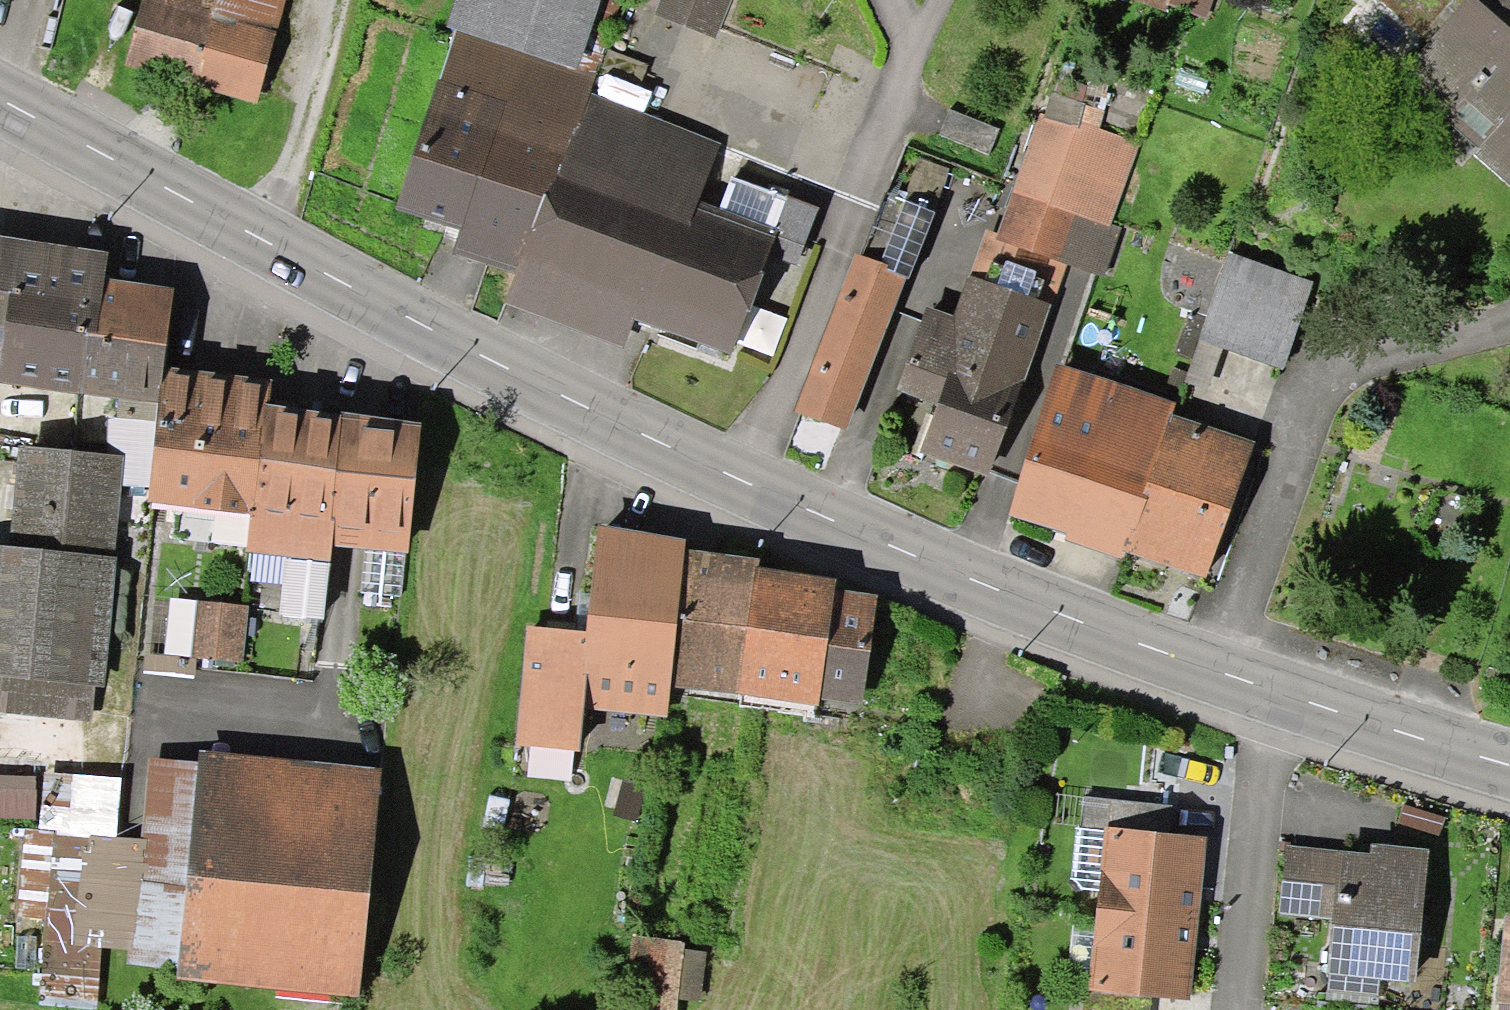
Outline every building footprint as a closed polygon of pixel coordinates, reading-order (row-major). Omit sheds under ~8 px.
[(278,0),(141,0),(123,63),(248,99),(265,41),(269,42),(278,0)] [(526,251),(583,104),(590,87),(562,78),(566,68),(521,53),(538,0),(466,0),(397,209),(526,251)] [(713,32),(726,0),(661,0),(657,10),(713,32)] [(1437,55),(1415,80),(1485,142),(1495,130),(1509,143),(1509,0),(1375,0),(1437,55)] [(792,268),(812,214),(729,184),(716,219),(682,207),(697,165),(707,168),(711,156),(583,104),(526,251),(516,274),(728,354),(764,258),(792,268)] [(996,133),(946,113),(935,139),(985,159),(996,133)] [(1131,160),(1042,128),(1000,246),(1058,266),(1074,219),(1106,230),(1131,160)] [(904,286),(930,216),(881,198),(797,414),(839,430),(897,283),(904,286)] [(77,391),(96,292),(100,268),(0,253),(0,379),(77,391)] [(1197,341),(1278,370),(1300,308),(1219,278),(1197,341)] [(922,455),(982,476),(1041,312),(971,287),(954,334),(921,323),(897,390),(939,405),(922,455)] [(108,476),(107,489),(108,490),(148,493),(148,492),(163,342),(166,301),(96,292),(77,391),(123,398),(119,425),(109,423),(108,449),(108,476)] [(148,492),(251,502),(261,418),(263,393),(160,379),(165,342),(163,342),(148,492)] [(1009,516),(1066,534),(1109,405),(1050,385),(1009,516)] [(1066,534),(1123,553),(1169,425),(1109,405),(1066,534)] [(319,602),(326,543),(339,430),(261,418),(251,502),(246,551),(291,558),(282,619),(316,624),(317,602),(319,602)] [(1203,578),(1248,452),(1169,425),(1123,553),(1203,578)] [(413,439),(339,430),(326,543),(402,550),(413,439)] [(108,490),(107,489),(108,476),(22,467),(13,562),(0,560),(0,672),(90,681),(108,490)] [(661,716),(664,686),(677,561),(678,554),(595,540),(585,640),(529,634),(517,745),(574,751),(578,706),(661,716)] [(754,572),(677,561),(664,686),(737,696),(753,582),(754,572)] [(828,593),(753,582),(737,696),(755,699),(757,687),(856,701),(868,610),(827,604),(828,593)] [(189,660),(234,665),(239,615),(195,610),(189,660)] [(366,815),(199,798),(181,963),(349,980),(366,815)] [(1100,913),(1186,922),(1194,843),(1165,840),(1168,811),(1082,802),(1079,832),(1108,835),(1100,913)] [(98,857),(25,856),(22,908),(47,911),(37,1005),(82,1009),(98,857)] [(1392,862),(1387,868),(1283,857),(1277,912),(1331,918),(1327,957),(1372,962),(1371,975),(1410,979),(1421,879),(1420,873),(1414,863),(1409,860),(1397,860),(1392,862)] [(1186,922),(1100,913),(1091,1003),(1081,1002),(1081,1009),(1146,1009),(1148,998),(1178,1001),(1186,922)] [(1507,926),(1499,1006),(1498,1006),(1498,1009),(1509,1009),(1509,926),(1507,926)] [(640,949),(632,1009),(669,1009),(676,953),(640,949)]
